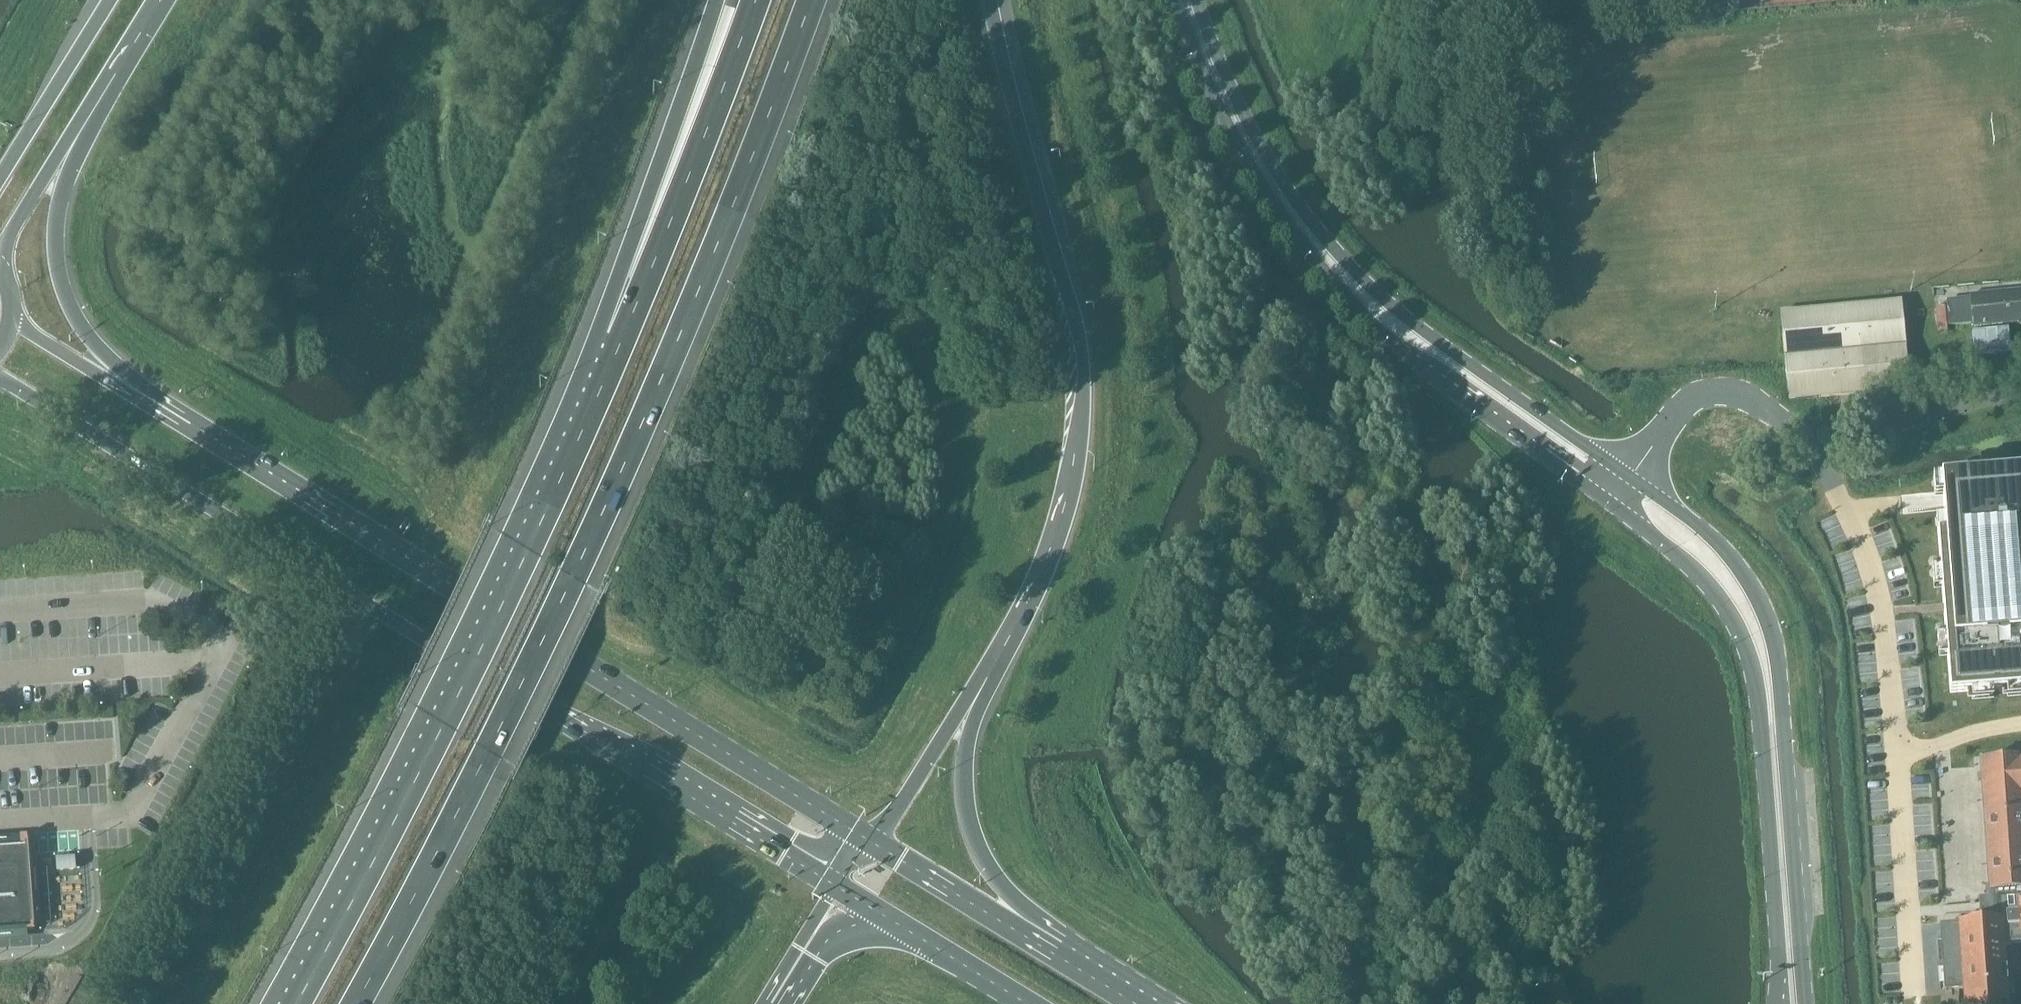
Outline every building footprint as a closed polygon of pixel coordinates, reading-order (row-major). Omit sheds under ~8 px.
[(1999,293),(1970,296),(1973,328),(2020,323),(2020,291),(1999,293)] [(1939,296),(1941,319),(1950,319),(1949,295),(1939,296)] [(1910,389),(1902,301),(1781,312),(1789,400),(1910,389)] [(2010,328),(1973,332),(1974,341),(1976,354),(2012,350),(2010,332),(2010,328)] [(1939,533),(1941,556),(1944,603),(1945,614),(1949,660),(1951,693),(1998,689),(2020,687),(2020,472),(1989,475),(1943,478),(1945,511),(1947,532),(1939,533)] [(1980,762),(1992,922),(1942,926),(1946,990),(1964,989),(1965,1003),(2008,1003),(2007,987),(2014,986),(2013,969),(2006,969),(2004,947),(2020,945),(2020,759),(1980,762)] [(7,937),(7,933),(35,931),(30,852),(29,837),(23,837),(23,838),(0,839),(0,937),(7,937)]
